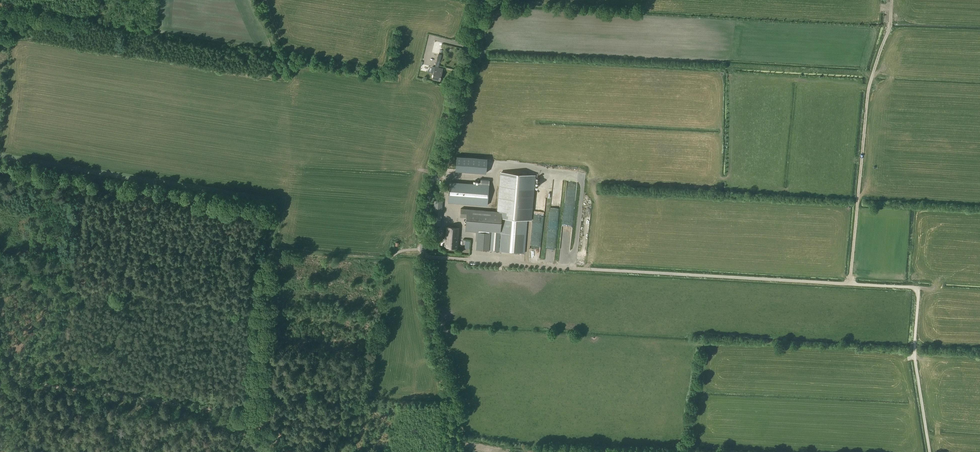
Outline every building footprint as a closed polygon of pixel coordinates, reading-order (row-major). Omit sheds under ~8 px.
[(440,80),(443,69),(435,67),(432,78),(440,80)] [(487,159),(487,158),(457,156),(456,171),(475,172),(486,173),(487,159)] [(531,220),(534,176),(502,173),(499,211),(462,208),(461,216),(466,216),(465,229),(477,230),(476,249),(525,253),(527,220),(531,220)] [(488,205),(489,185),(450,182),(448,202),(488,205)] [(432,225),(441,225),(443,201),(434,200),(432,225)] [(446,226),(445,247),(458,248),(459,227),(446,226)]
